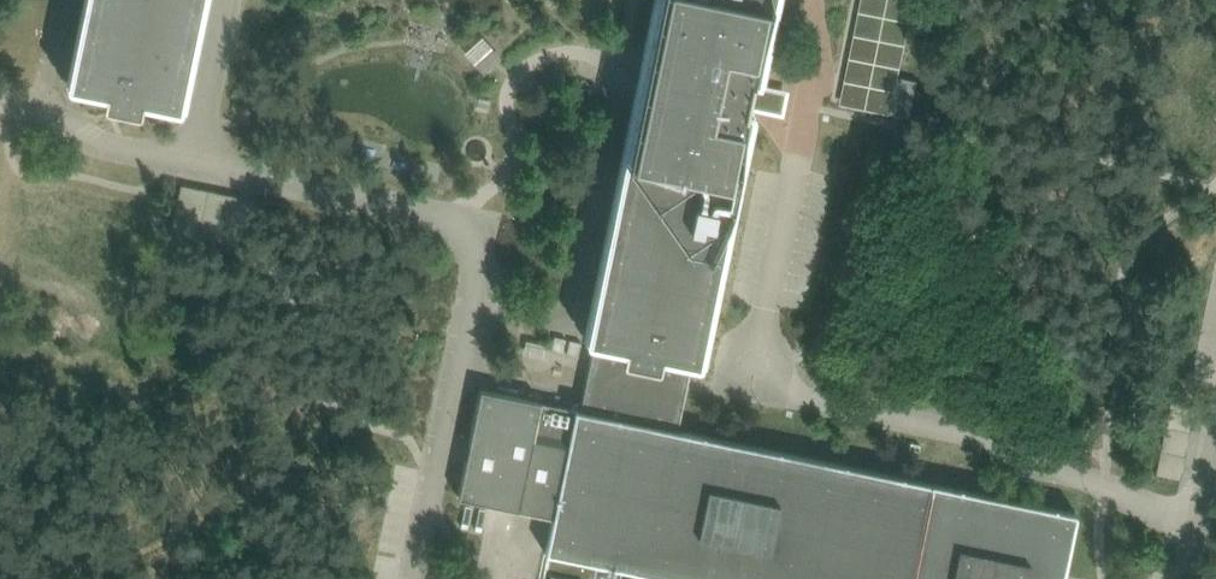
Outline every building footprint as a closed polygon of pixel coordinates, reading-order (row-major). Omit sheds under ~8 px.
[(69,86),(106,94),(104,105),(106,108),(136,114),(139,112),(142,101),(178,109),(201,0),(87,0),(69,86)] [(646,61),(645,68),(647,69),(645,80),(642,79),(637,103),(591,329),(588,341),(594,343),(692,361),(692,362),(698,363),(749,113),(744,112),(750,82),(751,79),(756,80),(757,78),(773,0),(659,0),(646,61)] [(899,76),(892,113),(910,117),(918,80),(899,76)] [(225,217),(227,192),(187,189),(187,193),(197,194),(196,207),(208,208),(208,216),(225,217)] [(579,411),(678,430),(692,361),(594,343),(579,411)] [(544,554),(666,578),(1063,578),(1077,513),(678,430),(579,411),(480,391),(458,498),(551,518),(545,549),(544,554)] [(1181,477),(1196,415),(1171,409),(1155,471),(1181,477)]
